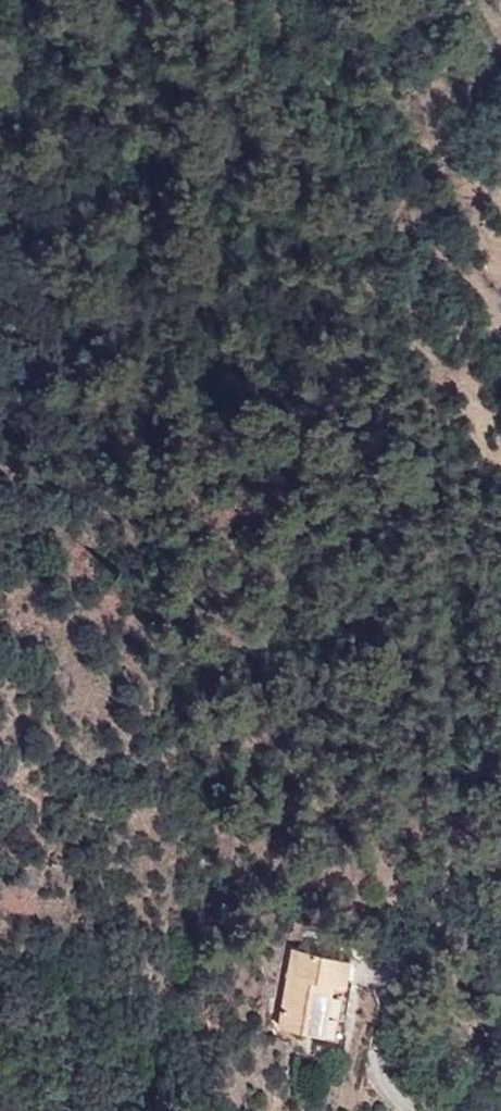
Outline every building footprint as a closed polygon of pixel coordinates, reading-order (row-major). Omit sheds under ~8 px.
[(279,1025),(326,1034),(338,1036),(347,986),(352,958),(293,948),(279,1025)] [(338,1036),(326,1034),(326,1039),(343,1042),(352,986),(347,986),(338,1036)]
